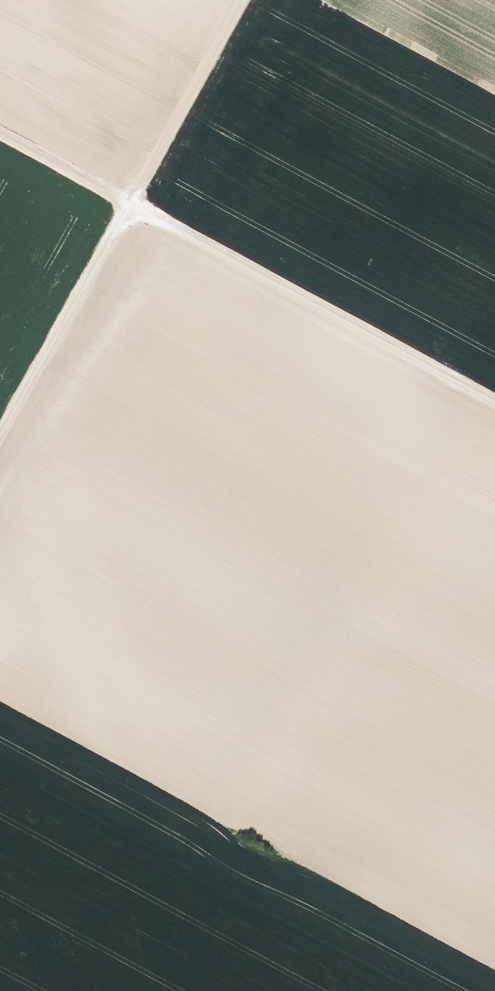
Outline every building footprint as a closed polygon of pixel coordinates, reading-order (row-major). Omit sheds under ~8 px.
[(469,888),(406,888),(406,905),(438,904),(438,902),(461,902),(461,898),(469,898),(469,888)]
